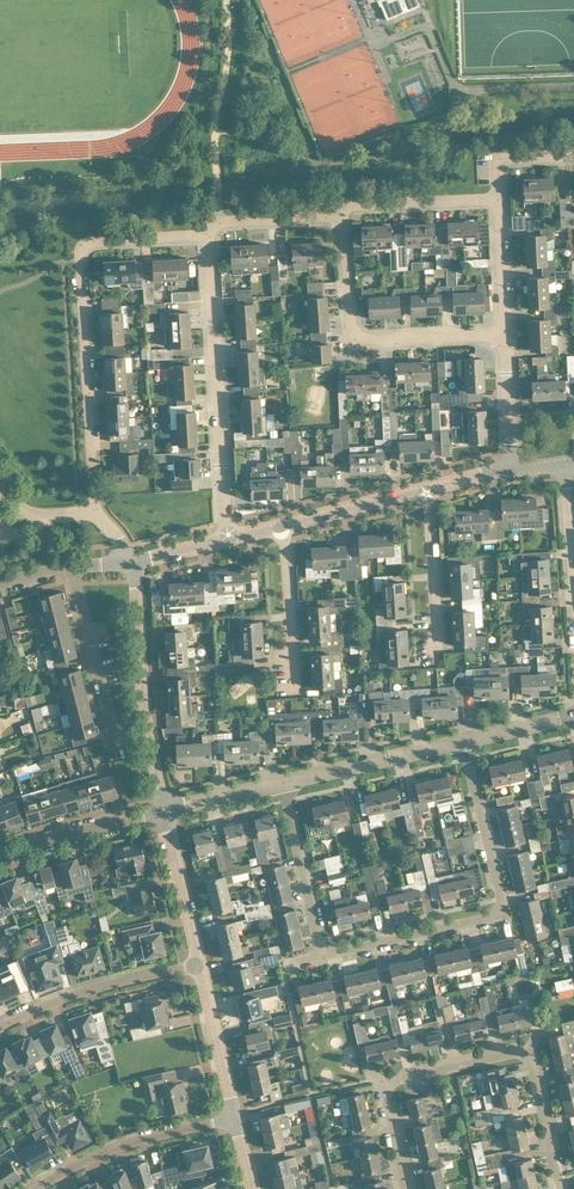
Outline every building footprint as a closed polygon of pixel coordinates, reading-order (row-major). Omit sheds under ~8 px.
[(387,20),(420,6),(418,0),(381,0),(382,4),(381,5),(387,20)] [(545,178),(539,178),(540,199),(555,199),(554,178),(553,178),(553,175),(545,176),(545,178)] [(525,200),(537,200),(540,199),(539,178),(538,178),(538,176),(531,176),(531,179),(524,179),(525,200)] [(568,198),(561,198),(562,227),(569,227),(569,210),(568,198)] [(513,215),(513,229),(526,229),(525,214),(513,215)] [(442,227),(442,238),(443,253),(449,252),(449,244),(464,243),(463,222),(462,222),(462,219),(455,220),(455,222),(448,223),(448,227),(442,227)] [(470,222),(463,222),(464,243),(479,242),(478,221),(477,221),(477,219),(470,219),(470,222)] [(540,219),(526,220),(526,229),(541,229),(540,219)] [(400,254),(400,269),(408,269),(410,248),(421,247),(421,242),(420,224),(419,224),(419,221),(412,222),(412,224),(405,224),(405,232),(399,232),(399,243),(400,254)] [(427,223),(420,224),(421,242),(421,247),(429,247),(429,253),(443,253),(442,238),(442,227),(435,227),(435,223),(434,223),(434,221),(426,221),(427,223)] [(400,254),(399,243),(399,232),(393,232),(392,230),(393,230),(393,227),(392,227),(392,225),(391,225),(391,223),(383,223),(383,226),(377,226),(378,247),(378,254),(378,250),(385,250),(385,252),(390,251),(391,270),(400,269),(400,255),(400,254)] [(378,247),(377,226),(376,226),(376,224),(369,224),(369,226),(361,227),(361,233),(353,233),(354,255),(364,254),(364,250),(370,250),(371,254),(378,254),(378,247)] [(526,235),(527,250),(546,250),(546,242),(554,238),(553,228),(541,229),(541,235),(526,235)] [(313,242),(307,243),(308,264),(309,264),(323,263),(322,242),(320,242),(320,239),(313,240),(313,242)] [(298,243),(292,244),(293,265),(294,272),(309,271),(309,264),(308,264),(307,243),(306,243),(306,240),(298,241),(298,243)] [(266,243),(249,245),(250,265),(250,272),(268,271),(266,243)] [(231,246),(233,265),(222,266),(222,275),(242,274),(242,273),(250,272),(250,265),(249,245),(231,246)] [(546,250),(527,250),(527,266),(542,265),(543,270),(555,270),(555,260),(547,257),(546,250)] [(277,254),(278,265),(279,278),(288,277),(287,265),(286,253),(277,254)] [(179,259),(170,259),(171,279),(188,278),(187,257),(179,258),(179,259)] [(488,258),(464,259),(465,267),(477,267),(481,266),(488,266),(488,258)] [(154,274),(143,274),(143,287),(144,303),(154,303),(153,290),(154,290),(158,290),(162,286),(162,280),(171,279),(170,259),(161,260),(161,259),(153,259),(154,274)] [(134,260),(119,261),(120,281),(128,281),(128,284),(132,288),(143,287),(143,274),(142,261),(134,261),(134,260)] [(105,282),(117,281),(120,281),(119,261),(104,262),(105,282)] [(446,268),(447,286),(448,298),(454,298),(454,313),(469,312),(468,293),(467,283),(457,284),(456,267),(446,268)] [(528,278),(528,292),(548,292),(548,284),(556,280),(555,277),(568,277),(568,278),(572,278),(571,270),(555,270),(543,270),(543,277),(528,278)] [(279,279),(272,280),(273,295),(280,295),(279,279)] [(303,293),(302,279),(281,280),(282,294),(303,293)] [(307,283),(308,290),(323,289),(322,282),(307,283)] [(476,292),(468,293),(469,312),(484,311),(484,302),(490,302),(489,283),(479,284),(476,292)] [(434,294),(426,295),(427,314),(442,314),(441,299),(448,298),(447,286),(436,286),(434,294)] [(415,287),(405,288),(405,300),(411,300),(412,315),(427,314),(426,295),(418,295),(415,287)] [(236,297),(238,297),(251,296),(251,288),(235,289),(236,297)] [(392,296),(384,297),(385,316),(400,316),(399,301),(405,300),(405,288),(394,288),(392,296)] [(323,289),(308,290),(309,309),(327,308),(326,296),(324,297),(323,289)] [(362,290),(363,302),(369,302),(370,317),(385,316),(384,297),(376,297),(372,289),(362,290)] [(189,291),(177,292),(172,292),(172,302),(189,301),(189,291)] [(548,292),(528,292),(529,308),(544,307),(544,313),(557,312),(557,302),(548,300),(548,292)] [(236,304),(237,321),(255,320),(253,296),(251,296),(238,297),(238,304),(236,304)] [(102,298),(102,306),(121,305),(121,297),(102,298)] [(165,302),(154,303),(144,303),(145,313),(165,312),(165,302)] [(121,305),(102,306),(103,313),(102,313),(102,314),(99,314),(100,322),(102,322),(103,328),(123,327),(129,327),(128,307),(121,307),(121,305)] [(327,308),(309,309),(311,335),(326,334),(326,329),(328,329),(327,308)] [(169,313),(170,330),(190,329),(189,312),(169,313)] [(530,320),(530,335),(550,334),(549,326),(557,323),(557,322),(561,321),(561,313),(557,314),(557,312),(544,313),(545,319),(530,320)] [(255,320),(237,321),(238,337),(240,337),(241,344),(256,343),(255,320)] [(123,327),(103,328),(104,343),(105,351),(124,350),(123,327)] [(190,329),(170,330),(166,331),(166,343),(171,343),(171,347),(191,345),(190,329)] [(326,334),(311,335),(313,362),(331,360),(330,343),(327,344),(326,334)] [(550,334),(530,335),(531,350),(546,349),(546,356),(547,356),(553,356),(559,356),(558,345),(550,342),(550,334)] [(239,351),(240,368),(258,367),(256,343),(241,344),(241,351),(239,351)] [(167,348),(147,349),(148,359),(168,358),(173,358),(172,349),(167,349),(167,348)] [(129,349),(124,350),(105,351),(105,358),(105,373),(125,372),(133,372),(133,371),(132,371),(131,358),(128,356),(129,356),(129,349)] [(548,372),(549,398),(565,397),(565,392),(572,392),(571,382),(573,382),(573,355),(567,355),(568,380),(558,381),(558,376),(555,376),(555,372),(548,372)] [(546,356),(532,356),(533,364),(537,364),(538,382),(533,382),(533,390),(520,391),(521,400),(549,398),(548,372),(547,361),(547,356),(546,356)] [(168,358),(148,359),(148,369),(170,367),(170,382),(175,381),(193,380),(192,364),(190,364),(189,357),(174,358),(173,358),(168,358)] [(482,358),(465,359),(458,359),(458,375),(466,375),(483,374),(482,358)] [(429,361),(412,362),(413,380),(430,379),(429,361)] [(437,361),(438,376),(446,376),(445,361),(437,361)] [(396,363),(396,375),(397,381),(406,380),(406,392),(414,391),(413,380),(412,362),(396,363)] [(258,367),(240,368),(241,384),(243,384),(244,391),(259,390),(265,390),(264,366),(258,367)] [(125,372),(105,373),(106,388),(107,388),(107,396),(127,395),(127,394),(134,394),(133,372),(125,372)] [(379,373),(363,374),(364,398),(371,398),(371,400),(381,400),(382,416),(390,416),(390,411),(388,387),(387,375),(379,375),(379,373)] [(346,375),(347,387),(347,393),(357,392),(357,398),(364,398),(363,374),(346,375)] [(483,374),(466,375),(467,391),(484,390),(483,374)] [(175,381),(177,405),(192,404),(192,397),(194,397),(193,380),(175,381)] [(396,386),(388,387),(390,411),(397,411),(396,386)] [(242,399),(243,415),(260,414),(259,390),(244,391),(244,398),(242,399)] [(438,392),(431,392),(432,409),(440,408),(439,402),(439,395),(438,392)] [(468,393),(439,395),(439,402),(468,401),(468,393)] [(127,395),(107,396),(108,403),(107,403),(108,418),(128,417),(127,395)] [(347,396),(339,396),(341,418),(347,418),(346,411),(348,411),(347,396)] [(468,401),(439,402),(440,408),(441,428),(448,428),(448,427),(449,427),(448,409),(462,409),(469,408),(468,401)] [(192,404),(177,405),(178,429),(196,428),(195,411),(192,411),(192,404)] [(440,408),(432,409),(433,429),(441,429),(441,428),(440,408)] [(469,408),(462,409),(463,427),(486,426),(485,410),(469,411),(469,408)] [(397,411),(390,411),(390,416),(391,445),(396,445),(398,426),(397,411)] [(267,414),(260,414),(243,415),(243,423),(241,423),(241,430),(244,430),(244,431),(246,431),(246,439),(262,438),(262,435),(268,434),(267,414)] [(375,445),(366,446),(367,472),(384,471),(383,445),(391,445),(390,416),(382,416),(383,439),(375,439),(375,445)] [(128,417),(108,418),(109,433),(110,433),(110,441),(120,440),(134,439),(133,425),(128,425),(128,417)] [(341,427),(340,427),(341,448),(342,448),(350,447),(350,446),(349,446),(347,418),(341,418),(341,427)] [(463,427),(455,427),(455,434),(463,434),(464,443),(487,442),(486,426),(463,427)] [(326,466),(317,466),(318,485),(335,484),(333,458),(342,457),(342,448),(341,448),(340,427),(333,427),(334,443),(332,443),(333,452),(325,452),(326,466)] [(172,445),(172,453),(195,451),(194,444),(197,444),(196,428),(178,429),(179,445),(172,445)] [(441,428),(441,429),(442,456),(450,455),(448,428),(441,428)] [(290,430),(290,436),(291,451),(292,469),(300,468),(301,485),(318,485),(317,466),(308,467),(308,456),(302,453),(301,445),(298,445),(298,430),(290,430)] [(425,440),(416,441),(417,459),(434,458),(432,432),(424,433),(425,440)] [(399,434),(400,448),(401,460),(417,459),(416,441),(415,433),(407,434),(407,433),(399,434)] [(283,436),(284,452),(291,451),(290,436),(283,436)] [(134,439),(120,440),(121,465),(114,466),(115,481),(138,480),(137,454),(129,454),(129,448),(149,446),(149,454),(153,454),(152,438),(134,439)] [(265,438),(262,438),(246,439),(247,446),(259,446),(266,445),(265,438)] [(350,446),(350,447),(351,473),(367,472),(366,446),(350,446)] [(195,459),(195,451),(172,453),(173,460),(174,460),(175,480),(172,480),(172,490),(192,489),(192,479),(183,479),(183,476),(199,475),(198,467),(201,467),(201,459),(198,459),(198,458),(195,459)] [(162,453),(153,454),(154,462),(163,461),(162,453)] [(252,466),(252,472),(250,472),(252,498),(268,497),(267,479),(267,471),(266,462),(257,462),(257,466),(252,466)] [(267,471),(267,479),(268,497),(285,496),(284,470),(276,470),(267,471)] [(535,498),(518,499),(520,528),(544,526),(543,507),(535,508),(535,498)] [(503,519),(496,519),(497,538),(505,538),(504,529),(520,528),(518,499),(502,500),(503,519)] [(488,510),(471,511),(473,530),(481,530),(482,539),(497,538),(496,519),(488,520),(488,510)] [(449,541),(461,540),(464,540),(473,539),(473,530),(471,511),(455,512),(456,522),(448,522),(449,541)] [(392,534),(376,535),(377,554),(386,554),(386,563),(402,562),(400,543),(393,544),(392,534)] [(353,555),(353,559),(355,577),(362,576),(362,565),(369,564),(368,555),(377,554),(376,535),(359,536),(361,554),(353,555)] [(345,546),(329,547),(330,566),(330,569),(339,568),(339,575),(339,577),(342,579),(355,579),(355,577),(353,559),(346,559),(345,546)] [(305,558),(307,577),(322,576),(321,567),(330,566),(329,547),(312,548),(313,558),(305,558)] [(537,552),(525,553),(509,554),(510,564),(515,563),(515,569),(528,568),(529,576),(549,575),(548,559),(538,560),(537,552)] [(450,564),(450,565),(448,565),(449,577),(451,577),(451,581),(471,579),(479,579),(478,570),(480,570),(479,555),(460,556),(460,564),(450,564)] [(249,569),(233,571),(234,590),(243,589),(244,599),(264,597),(263,592),(259,592),(257,572),(249,572),(249,569)] [(218,590),(211,591),(212,610),(220,610),(219,604),(235,603),(234,590),(233,571),(216,572),(218,590)] [(393,575),(381,576),(374,576),(374,591),(384,591),(385,599),(404,598),(403,582),(393,583),(393,575)] [(521,586),(522,601),(540,600),(540,592),(550,592),(549,575),(529,576),(530,585),(521,586)] [(471,579),(451,581),(452,597),(462,596),(462,604),(482,603),(481,588),(471,588),(471,579)] [(202,582),(186,583),(188,613),(188,605),(196,604),(197,611),(212,610),(211,591),(203,591),(202,582)] [(163,594),(164,613),(179,612),(188,613),(186,583),(169,584),(170,594),(163,594)] [(40,596),(39,597),(43,610),(63,605),(61,600),(66,599),(63,591),(40,597),(40,596)] [(309,607),(310,623),(329,622),(328,613),(338,613),(337,606),(346,605),(345,597),(337,598),(318,599),(318,606),(309,607)] [(376,609),(376,624),(395,623),(395,615),(405,615),(404,598),(385,599),(385,608),(376,609)] [(540,600),(522,601),(523,616),(531,615),(532,624),(552,623),(551,606),(541,607),(540,600)] [(453,612),(454,628),(473,627),(473,626),(483,626),(482,618),(482,603),(462,604),(463,611),(453,612)] [(14,605),(5,607),(9,622),(17,620),(14,605)] [(63,605),(43,610),(46,623),(66,618),(63,605)] [(251,622),(251,615),(228,616),(229,631),(242,630),(242,639),(262,638),(260,622),(251,622)] [(66,618),(46,623),(39,624),(42,637),(43,637),(49,635),(69,630),(66,618)] [(17,620),(9,622),(10,628),(19,626),(17,620)] [(329,622),(310,623),(311,640),(321,639),(321,647),(340,645),(344,644),(343,634),(339,630),(330,631),(329,622)] [(165,632),(166,649),(186,647),(185,639),(193,638),(192,623),(175,624),(175,632),(165,632)] [(395,623),(376,624),(377,639),(380,639),(380,647),(387,647),(407,646),(406,630),(396,630),(395,623)] [(525,648),(528,648),(543,647),(543,640),(553,639),(552,623),(532,624),(533,633),(525,633),(525,648)] [(473,627),(454,628),(455,645),(465,644),(465,652),(487,650),(486,635),(474,636),(473,627)] [(69,630),(49,635),(43,637),(47,649),(53,648),(72,643),(69,630)] [(225,663),(215,664),(216,670),(235,669),(234,664),(254,663),(253,655),(263,654),(262,638),(242,639),(233,640),(233,649),(229,649),(229,659),(225,663)] [(72,643),(53,648),(47,649),(44,650),(44,651),(42,655),(44,661),(47,663),(49,669),(54,668),(67,665),(66,658),(74,656),(73,653),(75,652),(72,643)] [(312,655),(313,671),(332,670),(331,661),(341,660),(340,645),(321,647),(321,654),(312,655)] [(379,672),(386,671),(398,670),(398,663),(408,662),(407,646),(387,647),(388,656),(378,656),(379,672)] [(178,672),(195,671),(194,647),(186,647),(166,649),(168,665),(177,664),(178,672)] [(543,647),(528,648),(528,656),(544,655),(543,647)] [(17,658),(19,666),(28,663),(26,655),(17,658)] [(537,665),(538,674),(539,695),(556,694),(554,664),(546,664),(537,665)] [(67,665),(54,668),(56,676),(60,675),(63,687),(82,682),(80,673),(78,673),(77,670),(69,672),(67,665)] [(529,665),(514,666),(515,682),(522,681),(523,695),(539,695),(538,674),(529,675),(529,665)] [(499,667),(490,667),(490,677),(492,697),(508,696),(507,682),(515,682),(514,666),(499,667)] [(467,686),(462,686),(462,688),(475,687),(475,698),(492,697),(490,677),(490,667),(466,669),(466,672),(467,684),(467,686)] [(332,670),(313,671),(314,687),(324,687),(324,694),(343,693),(342,678),(333,679),(332,670)] [(168,680),(170,696),(189,695),(188,686),(196,686),(195,671),(178,672),(178,679),(168,680)] [(8,675),(10,683),(20,680),(17,672),(8,675)] [(438,687),(439,697),(440,716),(456,715),(456,702),(463,701),(462,688),(462,686),(467,686),(467,684),(466,672),(459,673),(454,678),(454,686),(438,687)] [(374,679),(366,680),(368,707),(375,707),(376,720),(393,719),(391,690),(390,690),(391,700),(382,700),(382,691),(375,691),(374,679)] [(82,682),(63,687),(66,700),(86,695),(82,682)] [(430,688),(414,689),(416,704),(423,704),(424,717),(440,716),(439,697),(430,697),(430,688)] [(399,690),(391,690),(393,719),(409,718),(408,705),(416,704),(414,689),(399,690)] [(86,695),(66,700),(59,701),(62,714),(69,712),(89,707),(86,695)] [(189,695),(170,696),(171,712),(180,712),(181,719),(196,718),(199,718),(198,703),(190,704),(189,695)] [(276,699),(267,700),(269,730),(276,729),(277,742),(294,741),(292,713),(277,714),(276,699)] [(16,721),(30,718),(28,707),(14,710),(16,721)] [(37,707),(31,709),(34,718),(34,721),(40,720),(43,719),(40,707),(37,707)] [(89,707),(69,712),(72,725),(92,720),(89,707)] [(349,718),(340,719),(341,738),(357,737),(357,724),(364,723),(363,708),(348,709),(349,718)] [(331,710),(316,711),(317,726),(324,726),(325,739),(341,738),(340,719),(340,716),(331,717),(331,710)] [(301,712),(292,713),(294,741),(310,740),(309,727),(317,726),(316,711),(301,712)] [(196,718),(181,719),(181,727),(197,726),(196,718)] [(92,720),(72,725),(76,737),(72,738),(74,746),(87,743),(86,735),(100,732),(97,724),(93,725),(92,720)] [(24,735),(34,731),(31,721),(21,724),(24,735)] [(250,741),(241,741),(242,761),(259,760),(258,746),(265,746),(265,730),(249,731),(250,741)] [(52,751),(47,731),(38,733),(43,753),(52,751)] [(232,732),(217,733),(218,749),(225,748),(226,762),(242,761),(241,741),(232,742),(232,732)] [(202,743),(193,744),(195,763),(211,762),(210,749),(218,749),(217,733),(202,734),(202,743)] [(185,744),(185,735),(177,735),(178,764),(195,763),(193,744),(185,744)] [(104,741),(89,745),(91,754),(106,750),(104,741)] [(91,754),(89,745),(83,747),(85,755),(91,754)] [(568,748),(553,752),(557,771),(573,767),(568,748)] [(537,755),(540,767),(543,783),(550,782),(548,773),(557,771),(553,752),(537,755)] [(45,760),(40,761),(42,766),(42,769),(54,766),(51,754),(44,756),(45,760)] [(521,759),(505,762),(509,782),(525,778),(521,759)] [(40,760),(28,765),(29,770),(29,771),(42,766),(40,761),(40,760)] [(29,770),(28,765),(27,762),(14,767),(17,775),(29,770)] [(509,782),(505,762),(489,766),(494,785),(509,782)] [(97,772),(84,776),(86,783),(92,803),(104,799),(99,779),(97,772)] [(84,776),(72,780),(74,787),(80,806),(92,803),(86,783),(84,776)] [(100,779),(99,779),(104,799),(114,796),(114,794),(117,793),(112,776),(100,779)] [(448,776),(432,779),(438,806),(453,802),(456,814),(467,812),(462,792),(452,794),(448,776)] [(419,808),(411,810),(416,830),(417,830),(418,836),(425,834),(423,824),(420,813),(430,810),(429,808),(438,806),(432,779),(416,783),(419,794),(420,801),(417,802),(419,808)] [(541,779),(534,780),(538,797),(546,795),(553,794),(553,793),(546,795),(546,794),(552,793),(550,783),(542,785),(541,779)] [(59,783),(61,790),(67,810),(80,806),(74,787),(72,780),(59,783)] [(534,780),(527,782),(530,798),(538,797),(534,780)] [(564,783),(560,784),(562,792),(573,789),(573,781),(564,783)] [(47,787),(49,794),(55,813),(67,810),(61,790),(59,783),(47,787)] [(47,787),(35,791),(37,798),(43,817),(55,813),(49,794),(47,787)] [(396,787),(380,791),(384,810),(386,819),(402,815),(400,806),(396,787)] [(35,791),(22,794),(24,801),(26,809),(30,821),(43,817),(37,798),(35,791)] [(380,791),(364,795),(369,814),(384,810),(380,791)] [(15,801),(2,806),(10,828),(20,824),(20,821),(23,820),(20,812),(26,809),(24,801),(22,794),(14,798),(15,801)] [(512,794),(496,798),(498,805),(514,802),(512,794)] [(538,797),(530,798),(531,805),(540,803),(541,809),(556,806),(553,794),(546,795),(538,797)] [(564,815),(573,813),(573,796),(555,800),(558,816),(564,815)] [(530,798),(520,800),(522,807),(531,805),(530,798)] [(344,799),(328,803),(334,828),(350,824),(344,799)] [(334,828),(328,803),(312,806),(318,831),(334,828)] [(0,807),(0,831),(10,828),(2,806),(0,807)] [(498,810),(502,828),(520,824),(516,806),(498,810)] [(411,810),(403,811),(407,827),(408,827),(409,832),(416,830),(411,810)] [(559,840),(573,837),(573,813),(564,815),(566,824),(556,826),(559,840)] [(256,819),(259,831),(260,838),(262,844),(270,842),(268,836),(277,834),(272,816),(256,819)] [(367,819),(359,821),(363,837),(371,835),(367,819)] [(359,821),(352,823),(356,839),(363,837),(359,821)] [(225,827),(228,838),(229,845),(231,852),(247,848),(245,841),(253,839),(251,830),(243,832),(241,823),(225,827)] [(520,824),(502,828),(506,846),(525,842),(520,824)] [(443,828),(446,840),(447,848),(464,844),(462,836),(454,838),(452,826),(443,828)] [(199,857),(207,856),(207,857),(216,855),(220,870),(221,870),(227,869),(223,854),(220,839),(213,841),(210,830),(194,834),(199,857)] [(559,840),(562,853),(571,851),(573,860),(573,837),(559,840)] [(114,848),(117,860),(118,867),(127,865),(128,873),(146,869),(144,861),(145,861),(141,842),(114,848)] [(464,844),(447,848),(449,855),(465,852),(464,844)] [(509,855),(513,873),(531,869),(527,851),(509,855)] [(231,852),(223,854),(227,869),(234,867),(234,866),(231,852)] [(429,852),(421,853),(427,877),(434,875),(429,852)] [(267,853),(257,856),(259,865),(269,863),(267,853)] [(415,882),(402,885),(407,907),(423,904),(419,890),(429,888),(427,877),(421,853),(415,855),(419,870),(413,872),(415,882)] [(336,855),(324,858),(326,867),(328,875),(344,871),(340,854),(336,855)] [(59,870),(53,872),(56,885),(60,899),(69,897),(66,886),(75,883),(75,886),(84,883),(77,858),(69,860),(67,858),(61,860),(59,863),(57,863),(59,870)] [(206,880),(210,896),(228,892),(226,884),(234,882),(232,874),(251,870),(250,868),(251,868),(250,863),(234,866),(234,867),(227,869),(221,870),(223,876),(206,880)] [(369,865),(375,888),(378,902),(381,901),(381,903),(389,901),(391,911),(407,907),(402,885),(394,887),(395,894),(388,896),(384,878),(381,879),(377,863),(369,865)] [(265,869),(269,887),(288,883),(283,864),(265,869)] [(95,865),(87,866),(90,876),(97,874),(95,865)] [(375,888),(369,865),(363,866),(368,889),(375,888)] [(36,878),(27,881),(36,904),(40,915),(49,911),(45,893),(47,892),(46,888),(56,885),(53,872),(51,866),(40,869),(40,871),(35,872),(36,878)] [(251,868),(250,868),(251,870),(252,870),(253,874),(262,872),(260,866),(251,868)] [(480,867),(453,873),(458,895),(474,892),(473,888),(484,886),(480,867)] [(531,869),(513,873),(517,892),(535,887),(531,869)] [(344,871),(328,875),(330,883),(333,882),(334,885),(347,882),(346,879),(344,871)] [(437,877),(440,887),(443,899),(458,895),(453,873),(437,877)] [(1,883),(7,896),(11,907),(22,902),(26,908),(36,904),(27,881),(20,884),(17,876),(1,883)] [(549,881),(550,889),(569,886),(573,884),(573,878),(573,876),(569,877),(549,881)] [(288,883),(269,887),(274,905),(292,901),(288,883)] [(92,884),(83,887),(86,901),(95,899),(92,884)] [(112,887),(114,895),(129,892),(127,884),(112,887)] [(148,887),(134,891),(135,897),(133,897),(137,915),(156,910),(154,900),(151,901),(148,887)] [(333,897),(341,893),(338,887),(330,891),(333,897)] [(536,892),(537,899),(538,899),(552,896),(550,889),(536,892)] [(228,892),(210,896),(214,912),(235,908),(237,914),(244,912),(242,904),(244,903),(238,899),(230,901),(228,892)] [(350,896),(352,904),(355,919),(371,916),(367,901),(358,903),(356,894),(350,896)] [(1,917),(13,911),(11,907),(7,896),(0,900),(0,916),(1,917)] [(350,896),(346,897),(334,899),(339,923),(355,919),(352,904),(350,896)] [(537,899),(531,900),(520,903),(528,940),(546,936),(538,899),(537,899)] [(244,903),(242,904),(244,912),(260,909),(258,900),(244,903)] [(258,900),(260,909),(261,913),(271,910),(269,904),(260,906),(259,900),(258,900)] [(96,908),(89,910),(91,917),(98,915),(96,908)] [(260,909),(244,912),(247,926),(263,922),(262,918),(261,913),(260,909)] [(271,910),(261,913),(262,918),(263,917),(263,919),(272,917),(271,910)] [(276,914),(280,932),(298,928),(294,910),(276,914)] [(217,925),(221,942),(238,937),(237,929),(244,927),(242,919),(217,925)] [(56,930),(55,927),(53,920),(44,922),(47,933),(56,930)] [(66,924),(55,927),(56,930),(60,942),(67,940),(71,939),(69,934),(66,924)] [(152,924),(123,931),(126,944),(134,943),(134,942),(139,941),(140,948),(143,948),(146,960),(156,958),(155,955),(166,953),(165,950),(167,949),(166,943),(164,943),(161,931),(154,932),(152,924)] [(4,930),(6,936),(21,931),(18,925),(4,930)] [(560,936),(573,933),(573,925),(559,929),(560,936)] [(298,928),(280,932),(281,939),(284,950),(302,946),(298,928)] [(560,936),(562,945),(572,943),(573,951),(571,951),(573,960),(573,933),(560,936)] [(238,937),(221,942),(224,958),(250,952),(248,944),(240,946),(238,937)] [(513,937),(497,940),(501,958),(517,954),(523,952),(520,937),(513,939),(513,937)] [(474,948),(480,970),(480,973),(486,972),(485,969),(487,969),(485,962),(501,958),(497,940),(481,944),(481,946),(474,948)] [(75,941),(68,943),(71,954),(74,964),(77,976),(105,968),(101,956),(98,945),(81,950),(78,951),(75,941)] [(278,944),(269,946),(270,954),(277,952),(277,951),(280,951),(278,944)] [(58,945),(24,957),(29,972),(28,973),(30,979),(32,979),(37,991),(39,990),(41,991),(47,989),(47,987),(62,981),(55,962),(63,959),(59,948),(58,945)] [(251,958),(270,954),(269,946),(269,945),(268,945),(253,949),(255,957),(251,958)] [(467,947),(451,951),(455,969),(456,968),(457,973),(472,970),(473,972),(480,970),(474,948),(468,950),(467,947)] [(436,957),(429,959),(433,974),(455,969),(451,951),(435,955),(436,957)] [(251,958),(253,965),(232,970),(235,987),(262,981),(260,972),(264,971),(262,963),(278,959),(277,952),(270,954),(251,958)] [(550,956),(542,958),(544,966),(551,964),(550,956)] [(422,958),(406,961),(410,979),(433,974),(429,959),(422,960),(422,958)] [(0,979),(0,999),(2,998),(5,1004),(21,997),(18,991),(21,990),(20,988),(28,984),(17,960),(8,964),(12,973),(0,979)] [(390,967),(384,969),(387,984),(391,1003),(399,1001),(394,983),(410,979),(406,961),(390,965),(390,967)] [(376,968),(360,972),(364,990),(387,984),(384,969),(377,971),(376,968)] [(482,978),(483,982),(505,977),(503,969),(498,970),(496,975),(482,978)] [(345,978),(338,979),(342,995),(344,1001),(350,1000),(349,993),(364,990),(360,972),(344,976),(345,978)] [(505,977),(507,984),(530,979),(528,972),(505,977)] [(555,981),(557,991),(573,987),(573,984),(573,977),(555,981)] [(331,979),(315,982),(319,1000),(342,995),(338,979),(331,981),(331,979)] [(293,990),(296,1005),(298,1012),(305,1010),(303,1004),(319,1000),(315,982),(299,986),(299,988),(293,990)] [(260,996),(250,998),(239,1001),(243,1018),(261,1014),(259,1004),(269,1001),(269,1000),(268,994),(285,990),(284,983),(272,985),(259,989),(260,996)] [(484,984),(486,995),(490,1011),(496,1010),(497,1009),(491,983),(484,984)] [(435,1007),(442,1005),(441,998),(440,994),(439,993),(437,994),(432,995),(435,1007)] [(440,994),(441,998),(442,1005),(446,1022),(452,1021),(452,1020),(447,993),(440,994)] [(125,1003),(127,1010),(136,1008),(137,1011),(141,1010),(144,1023),(140,1024),(140,1026),(132,1028),(134,1039),(162,1033),(161,1025),(169,1023),(168,1017),(165,1018),(165,1015),(167,1014),(165,1003),(163,1004),(162,1001),(162,1002),(160,1002),(158,995),(144,998),(145,998),(125,1003)] [(482,1010),(483,1013),(484,1012),(490,1011),(486,995),(479,997),(482,1010)] [(512,1006),(513,1011),(517,1026),(533,1023),(529,1008),(526,998),(519,1000),(520,1004),(513,1005),(514,1006),(512,1006)] [(395,1003),(387,1005),(393,1034),(402,1032),(398,1016),(395,1003)] [(437,1020),(423,1023),(429,1047),(444,1043),(440,1024),(446,1022),(442,1005),(435,1007),(437,1020)] [(374,1009),(375,1016),(382,1014),(381,1013),(388,1012),(387,1006),(374,1009)] [(496,1010),(498,1015),(501,1030),(517,1026),(513,1011),(512,1006),(497,1009),(496,1010)] [(469,1021),(469,1022),(472,1037),(489,1033),(484,1012),(483,1013),(482,1010),(467,1014),(468,1016),(469,1021)] [(95,1024),(91,1012),(70,1019),(78,1044),(94,1039),(102,1062),(114,1058),(105,1020),(95,1024)] [(251,1050),(252,1056),(261,1054),(260,1048),(266,1046),(266,1047),(269,1046),(268,1038),(273,1037),(271,1026),(275,1025),(275,1028),(281,1027),(293,1024),(291,1013),(279,1016),(261,1020),(263,1031),(246,1034),(250,1050),(251,1050)] [(298,1015),(300,1026),(307,1024),(305,1013),(298,1015)] [(452,1020),(452,1021),(457,1040),(472,1037),(469,1022),(469,1021),(468,1016),(452,1020)] [(554,1052),(573,1048),(573,1040),(573,1033),(573,1030),(573,1019),(562,1022),(564,1033),(550,1037),(554,1052)] [(354,1025),(353,1026),(360,1055),(367,1054),(368,1061),(384,1057),(381,1042),(379,1035),(379,1037),(370,1039),(368,1037),(365,1021),(353,1023),(354,1025)] [(407,1027),(409,1035),(410,1039),(411,1043),(413,1050),(429,1047),(423,1023),(409,1026),(407,1027)] [(46,1031),(42,1032),(51,1053),(60,1050),(65,1063),(69,1061),(77,1080),(86,1076),(68,1033),(61,1036),(56,1024),(45,1029),(46,1031)] [(379,1035),(381,1042),(384,1057),(400,1053),(397,1038),(390,1040),(389,1033),(379,1035)] [(15,1043),(18,1050),(23,1059),(31,1075),(39,1071),(33,1060),(40,1056),(42,1054),(43,1056),(48,1054),(41,1037),(33,1041),(31,1037),(25,1040),(24,1038),(15,1043)] [(248,1065),(252,1079),(268,1075),(267,1068),(279,1065),(278,1062),(285,1057),(300,1053),(298,1046),(261,1054),(252,1056),(250,1057),(252,1064),(248,1065)] [(4,1076),(13,1071),(21,1077),(27,1074),(20,1061),(23,1059),(18,1050),(10,1054),(6,1047),(0,1051),(0,1069),(4,1076)] [(554,1052),(557,1068),(572,1065),(572,1063),(573,1063),(573,1048),(554,1052)] [(487,1078),(496,1076),(499,1091),(516,1088),(512,1072),(504,1074),(503,1066),(485,1070),(487,1078)] [(161,1072),(150,1075),(143,1077),(146,1090),(160,1087),(166,1115),(187,1110),(185,1101),(187,1100),(185,1091),(183,1092),(181,1082),(163,1086),(162,1083),(164,1082),(161,1072)] [(268,1075),(252,1079),(255,1094),(259,1093),(261,1100),(282,1095),(280,1091),(286,1090),(284,1080),(270,1083),(268,1075)] [(60,1080),(63,1086),(77,1080),(75,1076),(69,1079),(68,1076),(60,1080)] [(562,1083),(560,1083),(564,1099),(573,1097),(573,1080),(562,1083)] [(308,1089),(306,1082),(292,1085),(294,1093),(308,1089)] [(475,1118),(475,1119),(493,1116),(504,1113),(511,1112),(510,1105),(519,1104),(516,1088),(499,1091),(490,1093),(493,1108),(482,1110),(483,1116),(475,1118)] [(356,1089),(343,1091),(345,1097),(348,1096),(352,1116),(367,1113),(363,1093),(357,1094),(356,1089)] [(40,1092),(32,1096),(35,1101),(42,1096),(40,1092)] [(317,1098),(318,1105),(330,1102),(329,1096),(317,1098)] [(418,1115),(419,1120),(432,1117),(430,1112),(427,1112),(424,1096),(408,1100),(412,1116),(418,1115)] [(564,1099),(567,1115),(573,1113),(573,1097),(564,1099)] [(310,1099),(284,1105),(286,1112),(312,1106),(310,1099)] [(43,1102),(36,1105),(40,1112),(47,1109),(43,1102)] [(451,1103),(453,1112),(459,1111),(457,1102),(451,1103)] [(32,1103),(24,1107),(28,1115),(36,1111),(32,1103)] [(67,1138),(72,1146),(75,1144),(77,1146),(89,1139),(79,1119),(69,1124),(64,1114),(54,1119),(50,1112),(40,1117),(55,1144),(67,1138)] [(261,1118),(264,1132),(288,1127),(287,1126),(291,1125),(289,1116),(285,1117),(284,1113),(278,1114),(261,1118)] [(367,1113),(352,1116),(355,1129),(352,1129),(354,1137),(366,1134),(365,1127),(370,1125),(367,1113)] [(504,1113),(493,1116),(494,1122),(506,1119),(505,1119),(506,1119),(504,1113)] [(506,1119),(509,1134),(525,1131),(522,1115),(506,1119),(505,1119),(506,1119)] [(415,1127),(418,1143),(434,1140),(442,1138),(437,1116),(432,1117),(419,1120),(420,1126),(415,1127)] [(493,1116),(475,1119),(476,1126),(494,1122),(493,1116)] [(306,1145),(294,1148),(320,1142),(318,1135),(314,1121),(307,1122),(311,1137),(304,1138),(306,1145)] [(37,1141),(22,1149),(32,1168),(47,1160),(45,1158),(53,1154),(51,1150),(56,1147),(45,1126),(33,1133),(37,1141)] [(288,1127),(264,1132),(267,1147),(284,1143),(283,1136),(287,1135),(289,1132),(288,1127)] [(525,1131),(509,1134),(512,1150),(529,1147),(525,1131)] [(366,1134),(354,1137),(355,1141),(358,1140),(361,1156),(377,1153),(373,1136),(367,1138),(366,1134)] [(434,1140),(418,1143),(422,1160),(428,1158),(429,1164),(441,1161),(440,1156),(440,1155),(437,1156),(434,1140)] [(320,1142),(294,1148),(296,1156),(316,1152),(319,1166),(325,1164),(322,1150),(320,1142)] [(190,1147),(191,1149),(184,1150),(187,1166),(163,1172),(166,1183),(206,1174),(205,1166),(212,1164),(207,1145),(200,1146),(200,1144),(190,1147)] [(17,1171),(17,1170),(23,1165),(12,1146),(0,1154),(0,1162),(2,1164),(0,1166),(0,1188),(1,1188),(6,1186),(7,1187),(13,1183),(12,1181),(19,1177),(15,1172),(17,1171)] [(500,1151),(475,1156),(476,1164),(502,1158),(500,1151)] [(377,1153),(361,1156),(365,1172),(362,1173),(363,1177),(375,1174),(374,1170),(380,1169),(377,1153)] [(271,1162),(274,1176),(291,1172),(299,1170),(296,1156),(293,1157),(271,1162)] [(166,1183),(163,1172),(162,1169),(151,1173),(146,1159),(144,1160),(143,1157),(133,1160),(134,1163),(132,1164),(137,1180),(139,1188),(153,1184),(155,1188),(167,1188),(166,1183)] [(502,1158),(476,1164),(478,1173),(482,1173),(482,1171),(487,1170),(487,1171),(500,1168),(504,1170),(507,1170),(509,1179),(500,1180),(500,1181),(535,1174),(531,1158),(505,1164),(506,1165),(503,1165),(502,1158)] [(424,1171),(428,1187),(443,1184),(440,1167),(443,1167),(441,1161),(429,1164),(430,1169),(424,1171)] [(109,1176),(115,1188),(139,1188),(137,1180),(130,1183),(124,1170),(123,1170),(122,1168),(113,1172),(114,1174),(109,1176)] [(274,1176),(277,1188),(283,1188),(303,1185),(300,1170),(299,1170),(291,1172),(274,1176)] [(363,1177),(363,1179),(365,1184),(367,1184),(369,1188),(385,1188),(383,1180),(377,1181),(375,1174),(363,1177)] [(535,1174),(500,1181),(502,1188),(538,1188),(535,1174)] [(315,1182),(316,1188),(318,1188),(330,1186),(328,1179),(315,1182)]
